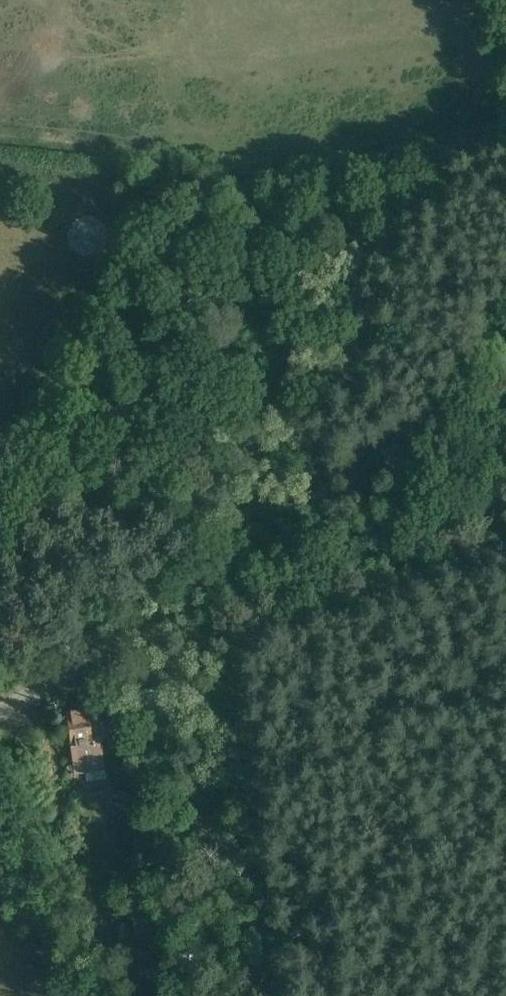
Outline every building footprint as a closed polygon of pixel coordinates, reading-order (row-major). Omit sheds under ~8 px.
[(96,688),(93,698),(112,702),(114,692),(96,688)] [(87,710),(65,713),(74,772),(64,774),(66,784),(106,778),(101,742),(92,744),(87,710)] [(57,790),(53,761),(42,762),(46,792),(57,790)] [(136,939),(153,937),(151,916),(139,917),(140,918),(134,918),(136,939)] [(190,984),(175,974),(169,983),(184,993),(190,984)]
